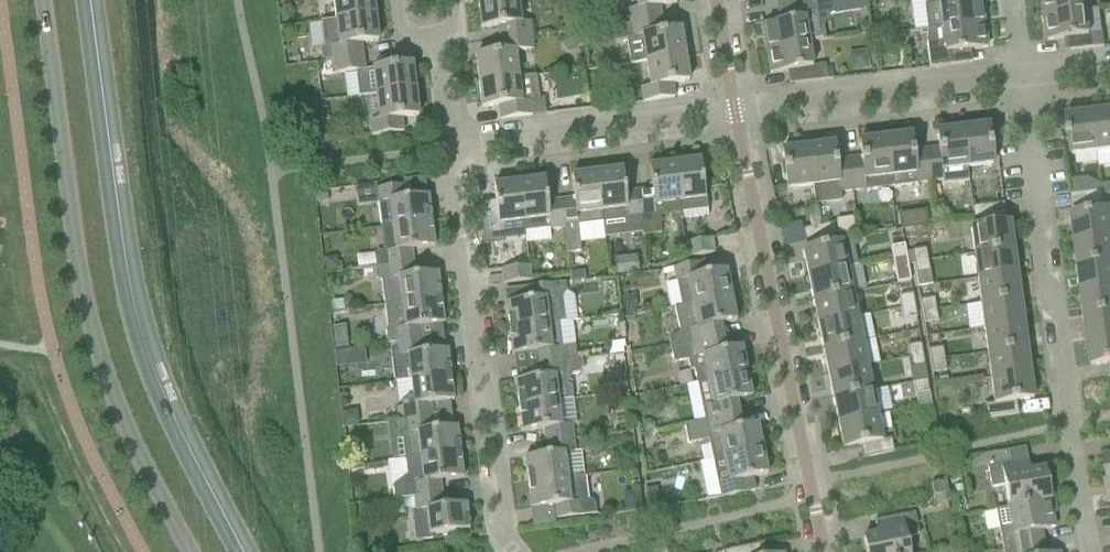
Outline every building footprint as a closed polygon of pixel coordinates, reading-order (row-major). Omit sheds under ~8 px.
[(335,21),(374,16),(372,0),(332,0),(335,21)] [(477,3),(480,29),(497,27),(499,40),(530,36),(529,22),(519,24),(517,0),(499,0),(477,3)] [(627,11),(629,24),(661,19),(659,6),(675,3),(675,0),(635,0),(636,9),(627,11)] [(776,9),(815,3),(814,0),(774,0),(776,9)] [(858,9),(868,8),(867,0),(857,0),(858,9)] [(925,6),(923,6),(926,30),(983,24),(981,0),(969,0),(959,1),(959,0),(925,0),(925,6)] [(1086,11),(1085,0),(1043,0),(1045,16),(1086,11)] [(776,9),(778,22),(762,25),(766,50),(807,43),(824,40),(821,16),(833,14),(831,1),(828,1),(815,3),(776,9)] [(1086,11),(1045,16),(1048,41),(1069,38),(1070,51),(1104,47),(1103,34),(1089,35),(1086,11)] [(324,48),(319,48),(321,62),(330,61),(362,57),(361,44),(377,42),(374,16),(335,21),(321,22),(324,48)] [(632,39),(626,40),(630,64),(645,61),(684,55),(680,30),(663,33),(661,19),(629,24),(632,39)] [(983,24),(926,30),(926,45),(929,68),(966,64),(965,51),(986,48),(983,24)] [(564,35),(561,44),(566,52),(576,50),(580,40),(575,33),(564,35)] [(500,54),(475,57),(478,83),(517,78),(514,53),(532,50),(530,36),(499,40),(500,54)] [(594,36),(582,37),(583,45),(595,44),(594,36)] [(811,67),(807,43),(766,50),(769,74),(791,71),(793,85),(827,80),(825,65),(811,67)] [(649,88),(640,89),(642,103),(674,98),(671,84),(688,82),(684,55),(645,61),(649,88)] [(362,57),(330,61),(330,62),(332,75),(355,72),(364,71),(362,57)] [(364,71),(355,72),(358,98),(375,96),(415,91),(411,65),(372,70),(364,71)] [(517,78),(478,83),(481,109),(498,107),(500,120),(531,116),(545,115),(545,114),(544,114),(542,102),(542,101),(538,102),(535,76),(517,78)] [(378,121),(369,122),(371,135),(371,136),(402,132),(401,119),(418,117),(415,91),(375,96),(378,121)] [(1092,113),(1097,153),(1109,151),(1109,111),(1092,113)] [(1097,153),(1092,113),(1066,116),(1071,156),(1097,153)] [(987,126),(962,129),(967,168),(992,165),(987,126)] [(938,149),(925,150),(929,182),(942,181),(941,171),(967,168),(962,129),(936,132),(938,149)] [(910,135),(885,138),(890,187),(929,182),(925,150),(912,152),(910,135)] [(890,187),(885,138),(859,141),(861,158),(848,160),(852,192),(890,187)] [(833,145),(807,148),(812,187),(814,205),(840,202),(839,193),(852,192),(848,160),(835,161),(833,145)] [(812,187),(807,148),(781,151),(786,190),(812,187)] [(700,161),(674,164),(679,203),(678,203),(679,214),(680,221),(681,220),(707,216),(707,211),(705,199),(704,199),(700,161)] [(651,190),(638,191),(641,219),(643,234),(641,234),(642,237),(661,234),(658,216),(679,214),(678,203),(679,203),(674,164),(648,167),(651,190)] [(615,166),(596,169),(601,213),(614,211),(615,215),(623,221),(627,221),(641,219),(638,191),(624,193),(622,170),(615,171),(615,166)] [(573,199),(560,201),(563,228),(564,228),(567,254),(580,253),(577,234),(581,233),(585,225),(602,224),(601,213),(596,169),(576,171),(577,176),(571,176),(573,199)] [(496,209),(481,211),(485,245),(503,242),(501,225),(523,222),(518,183),(516,183),(515,179),(495,181),(496,185),(493,186),(496,209)] [(544,180),(518,183),(523,222),(524,233),(549,230),(563,228),(560,201),(547,202),(544,180)] [(381,228),(431,222),(427,196),(405,199),(403,186),(376,189),(377,203),(378,203),(381,228)] [(1070,195),(1072,209),(1103,204),(1101,190),(1070,195)] [(326,192),(313,194),(314,203),(327,202),(326,192)] [(973,222),(1005,218),(1003,204),(971,208),(973,222)] [(1070,215),(1074,241),(1109,236),(1109,210),(1070,215)] [(927,214),(918,215),(920,227),(928,226),(927,214)] [(431,222),(381,228),(384,253),(375,254),(376,268),(413,263),(411,250),(434,247),(431,222)] [(802,230),(805,244),(836,237),(834,223),(802,230)] [(973,255),(1013,249),(1009,223),(970,229),(973,255)] [(1074,241),(1077,266),(1109,262),(1109,236),(1074,241)] [(836,237),(805,244),(806,250),(838,244),(836,237)] [(687,259),(714,253),(711,239),(684,245),(687,259)] [(806,250),(802,251),(807,276),(846,269),(857,266),(851,241),(838,244),(806,250)] [(892,260),(906,257),(904,246),(890,249),(892,260)] [(1013,249),(973,255),(977,279),(1016,274),(1013,249)] [(913,264),(928,261),(925,250),(911,253),(913,264)] [(323,259),(325,272),(338,271),(336,257),(323,259)] [(636,257),(625,258),(627,275),(638,274),(636,257)] [(908,269),(906,257),(892,260),(894,271),(908,269)] [(930,272),(928,261),(913,264),(915,275),(930,272)] [(1077,266),(1080,291),(1109,287),(1109,262),(1077,266)] [(413,263),(376,268),(374,268),(376,280),(378,282),(381,282),(384,306),(440,299),(437,273),(414,276),(413,263)] [(700,263),(673,268),(676,283),(681,306),(691,304),(730,297),(725,271),(711,274),(702,276),(700,263)] [(501,270),(503,284),(530,281),(528,266),(501,270)] [(851,293),(846,269),(807,276),(812,301),(851,293)] [(584,273),(569,275),(570,283),(585,281),(584,273)] [(1019,299),(1016,274),(977,279),(980,304),(1019,299)] [(565,283),(554,285),(526,288),(528,301),(505,304),(508,330),(558,324),(564,323),(561,299),(566,293),(565,283)] [(1080,291),(1084,316),(1109,312),(1109,287),(1080,291)] [(856,318),(851,293),(812,301),(817,326),(856,318)] [(635,295),(620,297),(622,311),(637,310),(635,295)] [(900,309),(914,306),(912,295),(898,298),(900,309)] [(679,332),(669,341),(670,349),(716,339),(713,326),(720,325),(735,322),(730,297),(691,304),(681,306),(674,307),(679,332)] [(440,299),(384,306),(387,331),(385,331),(387,344),(395,343),(395,344),(422,340),(420,327),(443,324),(440,299)] [(922,313),(935,310),(933,299),(920,302),(922,313)] [(1022,324),(1019,299),(980,304),(983,329),(1022,324)] [(331,313),(344,311),(342,300),(330,302),(331,313)] [(916,318),(914,306),(900,309),(902,320),(916,318)] [(935,310),(922,313),(924,324),(938,322),(935,310)] [(1084,316),(1087,341),(1109,337),(1109,312),(1084,316)] [(856,318),(817,326),(822,350),(861,342),(856,318)] [(558,324),(508,330),(511,355),(534,352),(536,365),(576,360),(574,347),(561,348),(558,324)] [(1022,324),(983,329),(987,354),(1026,349),(1022,324)] [(1087,341),(1091,366),(1107,364),(1109,377),(1109,337),(1087,341)] [(716,339),(670,349),(673,364),(687,361),(689,371),(694,370),(696,383),(746,373),(741,348),(725,351),(718,353),(716,339)] [(395,344),(396,351),(390,351),(394,382),(410,380),(410,381),(449,376),(446,350),(424,353),(422,340),(395,344)] [(866,367),(861,342),(822,350),(827,375),(866,367)] [(920,344),(906,346),(908,358),(922,356),(920,344)] [(930,362),(944,360),(942,349),(928,351),(930,362)] [(1029,374),(1026,349),(987,354),(990,379),(1029,374)] [(922,356),(908,358),(910,370),(924,367),(922,356)] [(581,360),(576,360),(536,365),(537,378),(515,381),(518,407),(557,402),(572,400),(571,388),(566,385),(571,375),(579,374),(582,368),(581,360)] [(945,372),(944,360),(930,362),(932,374),(945,372)] [(871,391),(866,367),(827,375),(832,399),(871,391)] [(746,373),(696,383),(704,421),(704,422),(731,416),(729,403),(735,402),(751,399),(746,373)] [(1029,374),(990,379),(993,404),(984,405),(986,419),(1017,415),(1016,402),(1033,399),(1029,374)] [(401,407),(395,408),(397,422),(404,421),(432,417),(430,404),(448,402),(453,402),(449,376),(410,381),(412,393),(406,394),(400,402),(401,407)] [(912,383),(914,395),(928,392),(926,381),(912,383)] [(871,391),(832,399),(837,424),(876,416),(871,391)] [(557,402),(518,407),(521,432),(544,429),(545,443),(573,439),(571,425),(560,427),(557,402)] [(356,412),(341,413),(343,428),(358,426),(356,412)] [(693,423),(683,425),(686,443),(700,441),(708,439),(709,445),(712,460),(761,450),(756,425),(741,428),(734,429),(731,416),(704,422),(704,421),(694,423),(693,423)] [(881,441),(876,416),(837,424),(842,449),(859,446),(862,459),(893,453),(890,439),(881,441)] [(397,422),(391,423),(392,433),(407,444),(409,459),(459,453),(456,427),(452,428),(433,430),(432,417),(404,421),(397,422)] [(649,421),(641,422),(643,434),(655,431),(654,424),(649,421)] [(573,439),(545,443),(547,455),(524,458),(527,484),(566,479),(563,454),(574,453),(573,439)] [(1025,448),(1007,451),(1009,462),(986,467),(991,488),(1004,486),(1008,508),(1008,509),(1053,500),(1051,489),(1047,490),(1043,470),(1029,472),(1025,448)] [(761,450),(712,460),(720,499),(747,493),(744,480),(767,475),(761,450)] [(407,476),(392,487),(394,500),(402,499),(414,498),(441,494),(439,481),(462,479),(459,453),(409,459),(405,460),(407,476)] [(567,479),(566,479),(527,484),(530,509),(553,507),(555,520),(595,515),(594,505),(589,501),(586,502),(584,477),(567,479)] [(946,494),(943,481),(931,484),(933,496),(946,494)] [(418,515),(412,515),(415,541),(432,539),(432,535),(469,531),(465,505),(443,507),(441,494),(414,498),(415,512),(418,511),(418,515)] [(946,494),(933,496),(935,503),(947,501),(946,494)] [(1008,509),(1008,508),(995,510),(1002,551),(1043,544),(1040,532),(1054,529),(1051,514),(1055,513),(1053,500),(1008,509)] [(863,538),(866,551),(908,551),(906,538),(918,535),(914,514),(874,522),(877,535),(863,538)] [(1043,544),(1002,551),(1003,551),(1044,551),(1043,544)]
